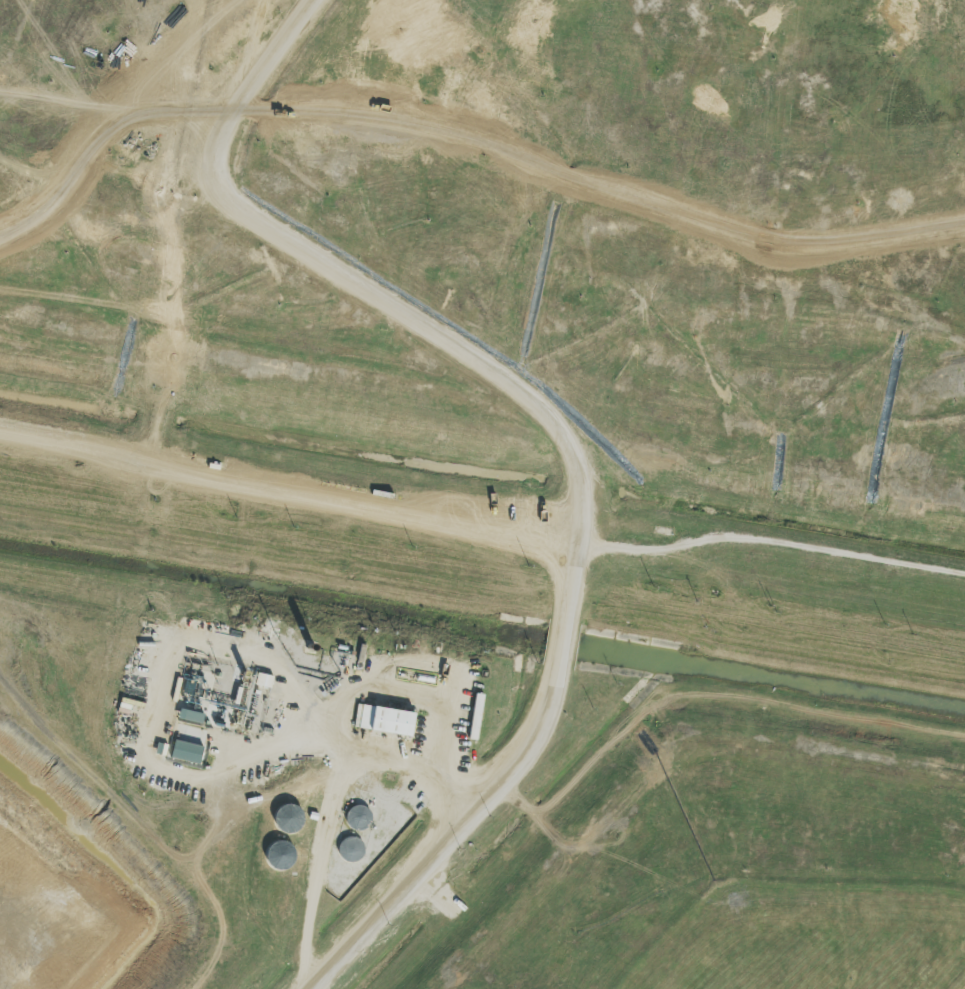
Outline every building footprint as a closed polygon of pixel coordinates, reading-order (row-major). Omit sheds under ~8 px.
[(273,677),(257,674),(256,685),(271,688),(273,677)] [(415,713),(358,705),(354,728),(411,737),(415,713)] [(178,720),(202,725),(205,715),(180,709),(178,720)] [(172,760),(201,763),(203,746),(174,742),(172,760)] [(272,826),(295,835),(305,811),(282,802),(272,826)] [(343,818),(357,833),(374,819),(359,803),(343,818)] [(340,862),(364,861),(363,838),(339,840),(340,862)] [(294,844),(268,843),(268,869),(293,870),(294,844)]
